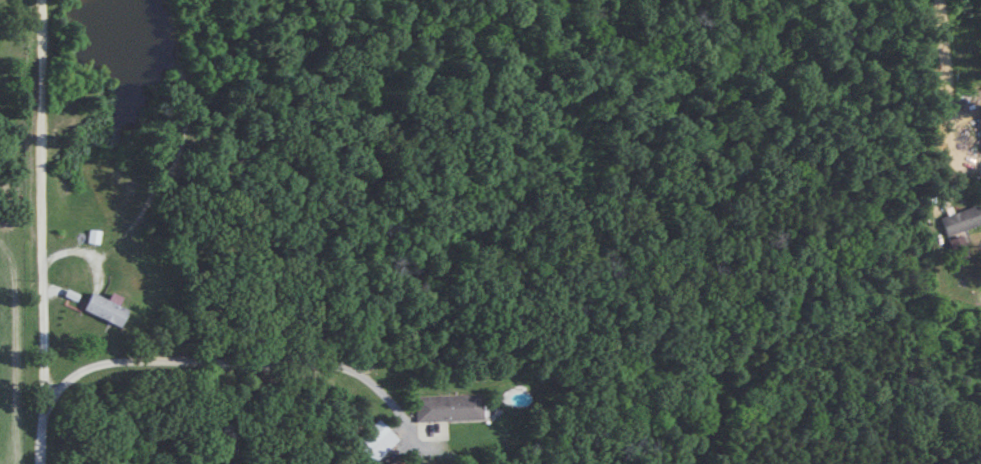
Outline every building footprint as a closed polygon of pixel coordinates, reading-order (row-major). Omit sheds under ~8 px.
[(980,208),(942,216),(946,235),(980,227),(980,213),(980,208)] [(951,247),(959,253),(966,244),(958,238),(951,247)] [(107,301),(91,293),(82,310),(119,329),(127,311),(117,306),(121,298),(110,293),(107,301)] [(482,421),(482,395),(415,396),(415,422),(482,421)] [(397,439),(377,419),(353,443),(373,463),(397,439)]
